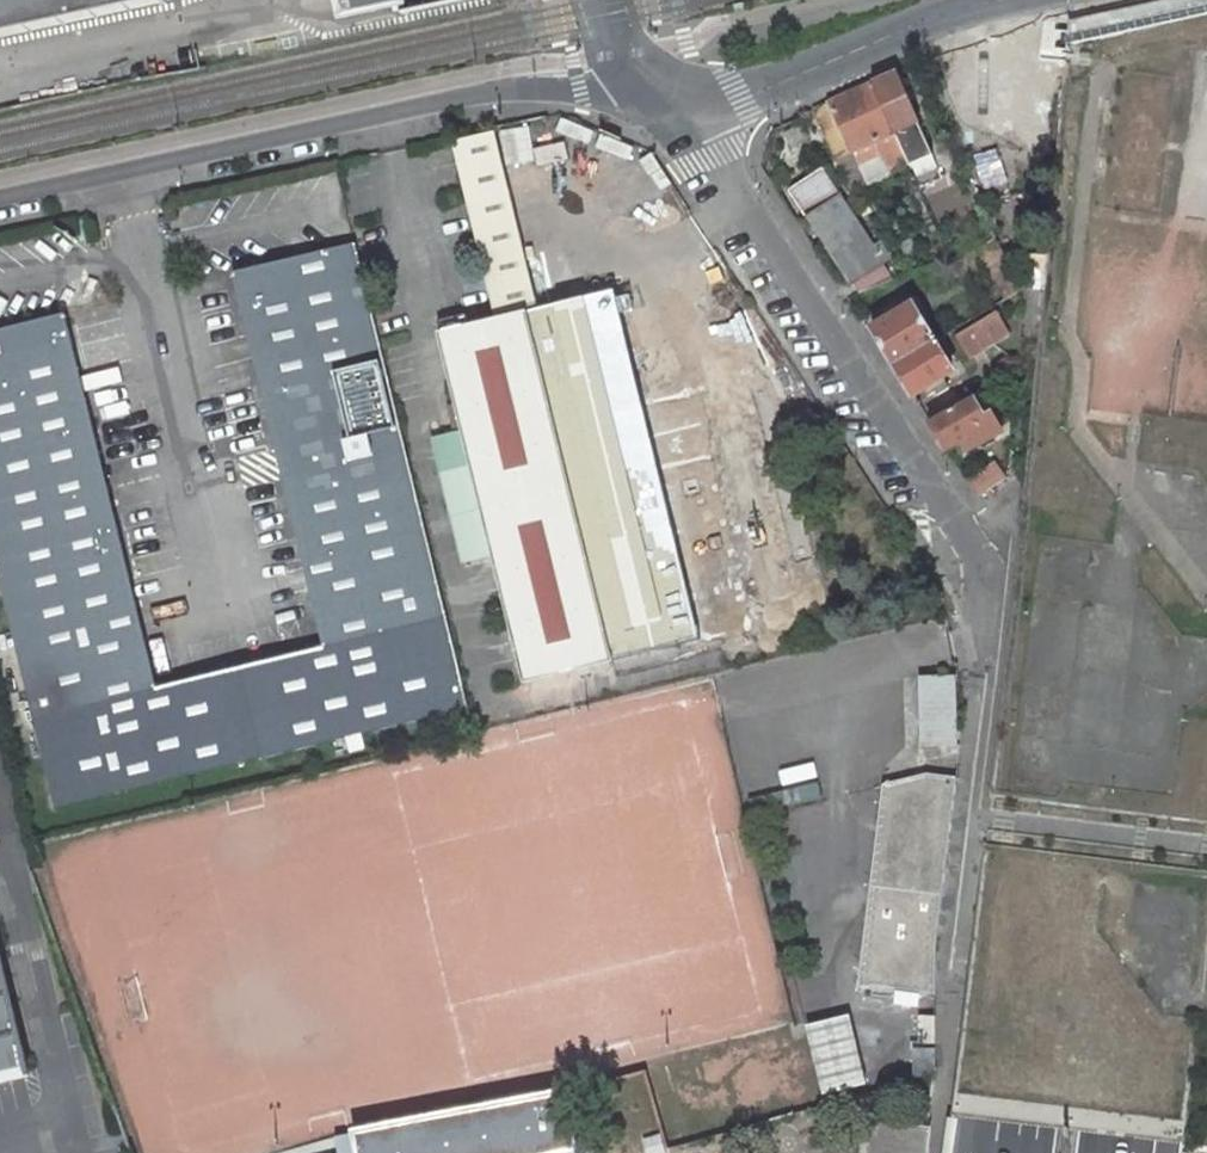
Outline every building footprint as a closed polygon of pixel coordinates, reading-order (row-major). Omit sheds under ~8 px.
[(24,45),(224,0),(14,0),(24,45)] [(342,17),(401,3),(401,0),(338,0),(342,17)] [(896,73),(872,84),(907,161),(909,166),(933,156),(896,73)] [(907,161),(872,84),(814,110),(838,164),(839,163),(851,190),(867,182),(860,166),(853,151),(875,141),(882,156),(888,169),(907,161)] [(497,319),(528,311),(614,662),(750,629),(692,391),(643,403),(615,290),(539,308),(496,132),(454,142),(497,319)] [(853,151),(860,166),(882,156),(875,141),(853,151)] [(535,150),(539,165),(568,159),(565,143),(535,150)] [(790,191),(860,294),(893,279),(882,262),(888,258),(882,249),(876,253),(839,199),(841,198),(822,170),(790,191)] [(930,203),(938,222),(979,204),(970,185),(930,203)] [(996,239),(979,250),(994,276),(1011,266),(996,239)] [(66,314),(0,330),(0,578),(56,808),(444,714),(467,709),(469,708),(356,243),(233,273),(325,648),(158,688),(66,314)] [(1024,287),(1011,266),(994,276),(1008,298),(1024,287)] [(871,334),(874,332),(895,366),(934,342),(912,305),(869,331),(871,334)] [(525,683),(614,662),(528,311),(497,319),(438,333),(462,430),(432,438),(462,563),(493,555),(525,683)] [(1009,333),(996,312),(956,336),(969,357),(1009,333)] [(934,342),(895,366),(913,395),(931,384),(937,395),(949,388),(943,377),(952,371),(934,342)] [(991,386),(929,421),(946,450),(955,445),(968,438),(973,447),(1001,431),(990,410),(983,414),(977,402),(994,392),(991,386)] [(960,454),(973,447),(968,438),(955,445),(960,454)] [(979,495),(1006,477),(995,461),(968,480),(979,495)] [(924,745),(955,744),(953,677),(922,678),(924,745)] [(472,730),(467,709),(444,714),(450,735),(472,730)] [(935,996),(935,945),(955,777),(927,773),(883,784),(858,987),(935,996)] [(30,1074),(0,953),(0,1081),(30,1074)] [(914,1042),(915,1079),(936,1073),(935,1016),(920,1017),(920,1042),(914,1042)] [(565,1092),(355,1132),(359,1152),(566,1152),(576,1151),(565,1092)] [(928,1131),(873,1124),(870,1152),(925,1152),(928,1131)]
